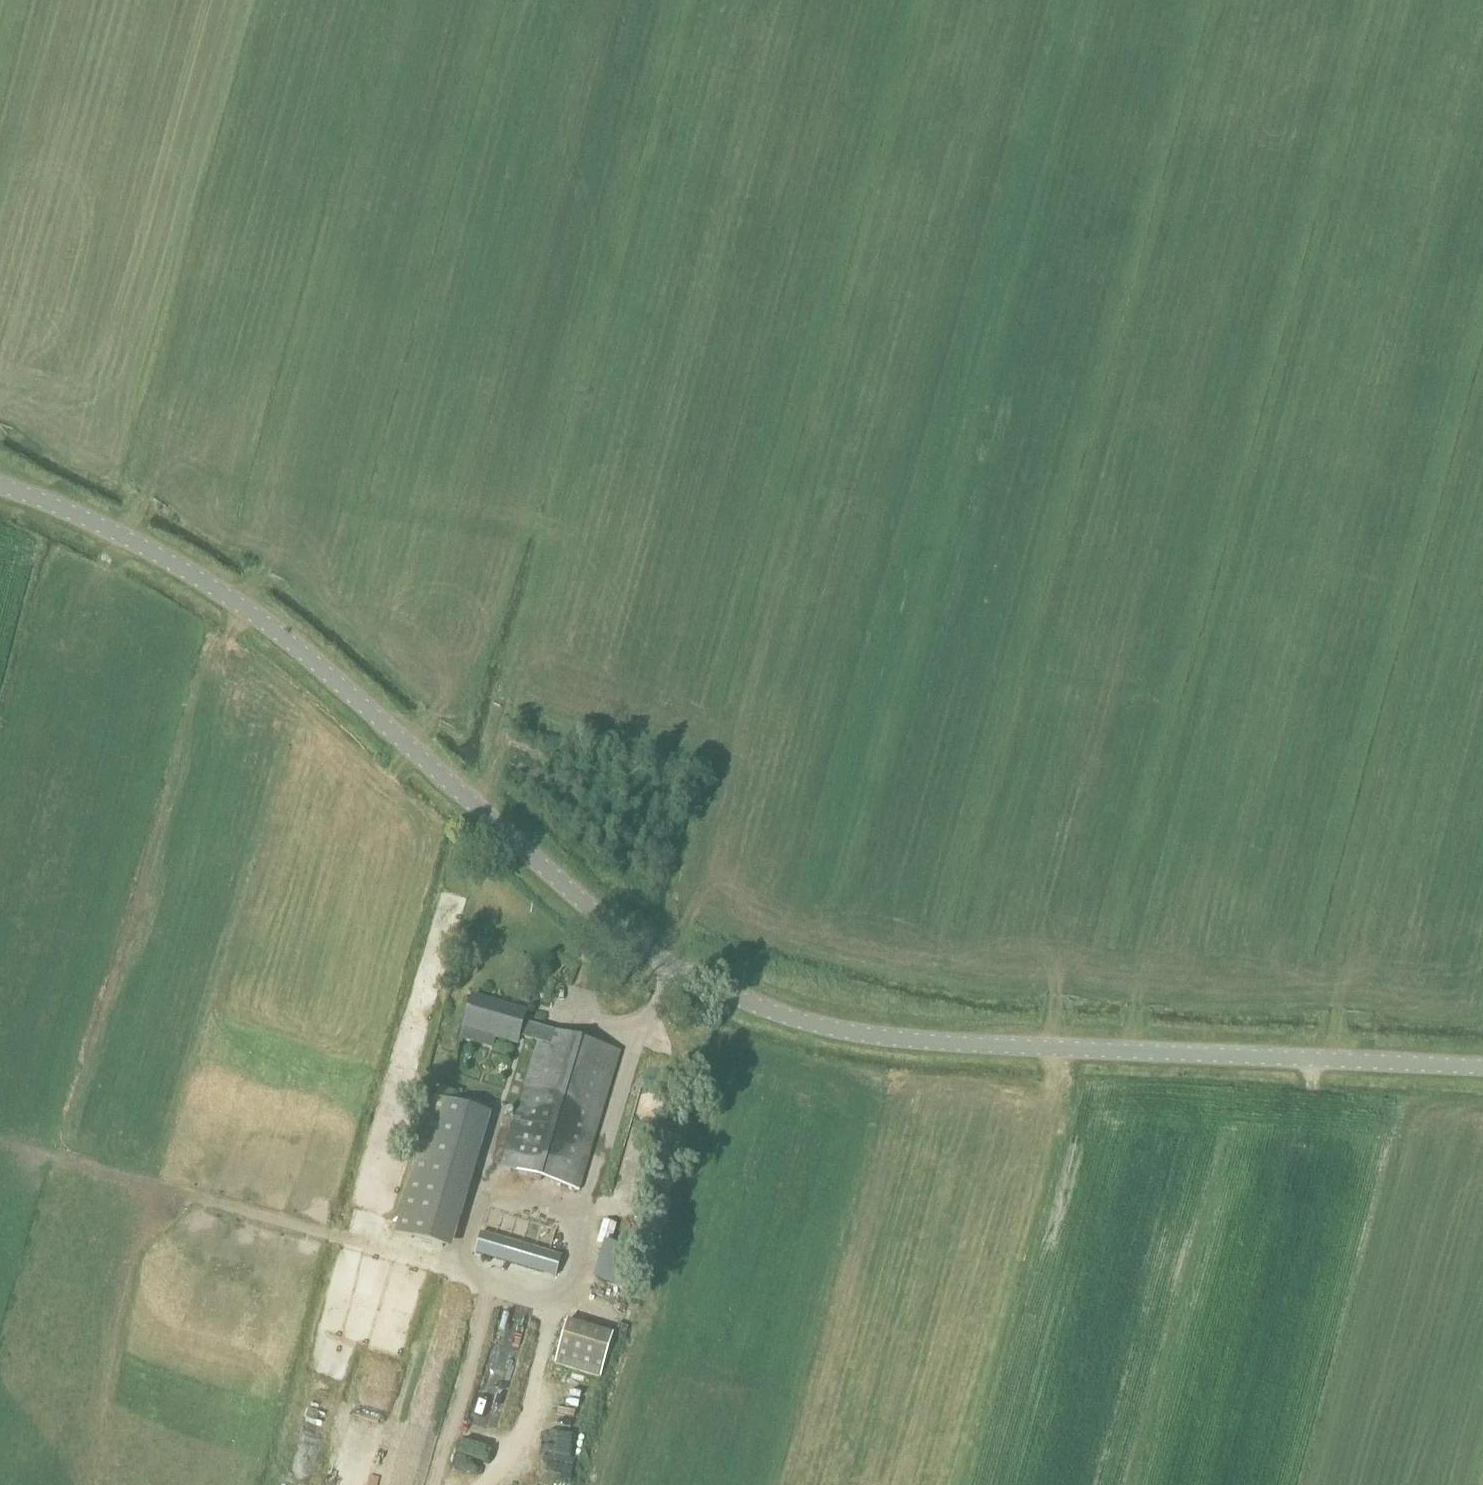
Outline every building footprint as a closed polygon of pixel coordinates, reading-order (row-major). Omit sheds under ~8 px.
[(579,1189),(620,1050),(542,1027),(542,1028),(523,1022),(526,1011),(473,996),(464,1026),(517,1041),(520,1032),(541,1038),(503,1166),(579,1189)] [(443,1246),(483,1110),(437,1096),(397,1232),(443,1246)] [(605,1220),(601,1231),(613,1235),(617,1223),(605,1220)] [(481,1233),(475,1254),(542,1274),(548,1252),(481,1233)] [(555,1364),(602,1378),(615,1335),(568,1321),(555,1364)]
